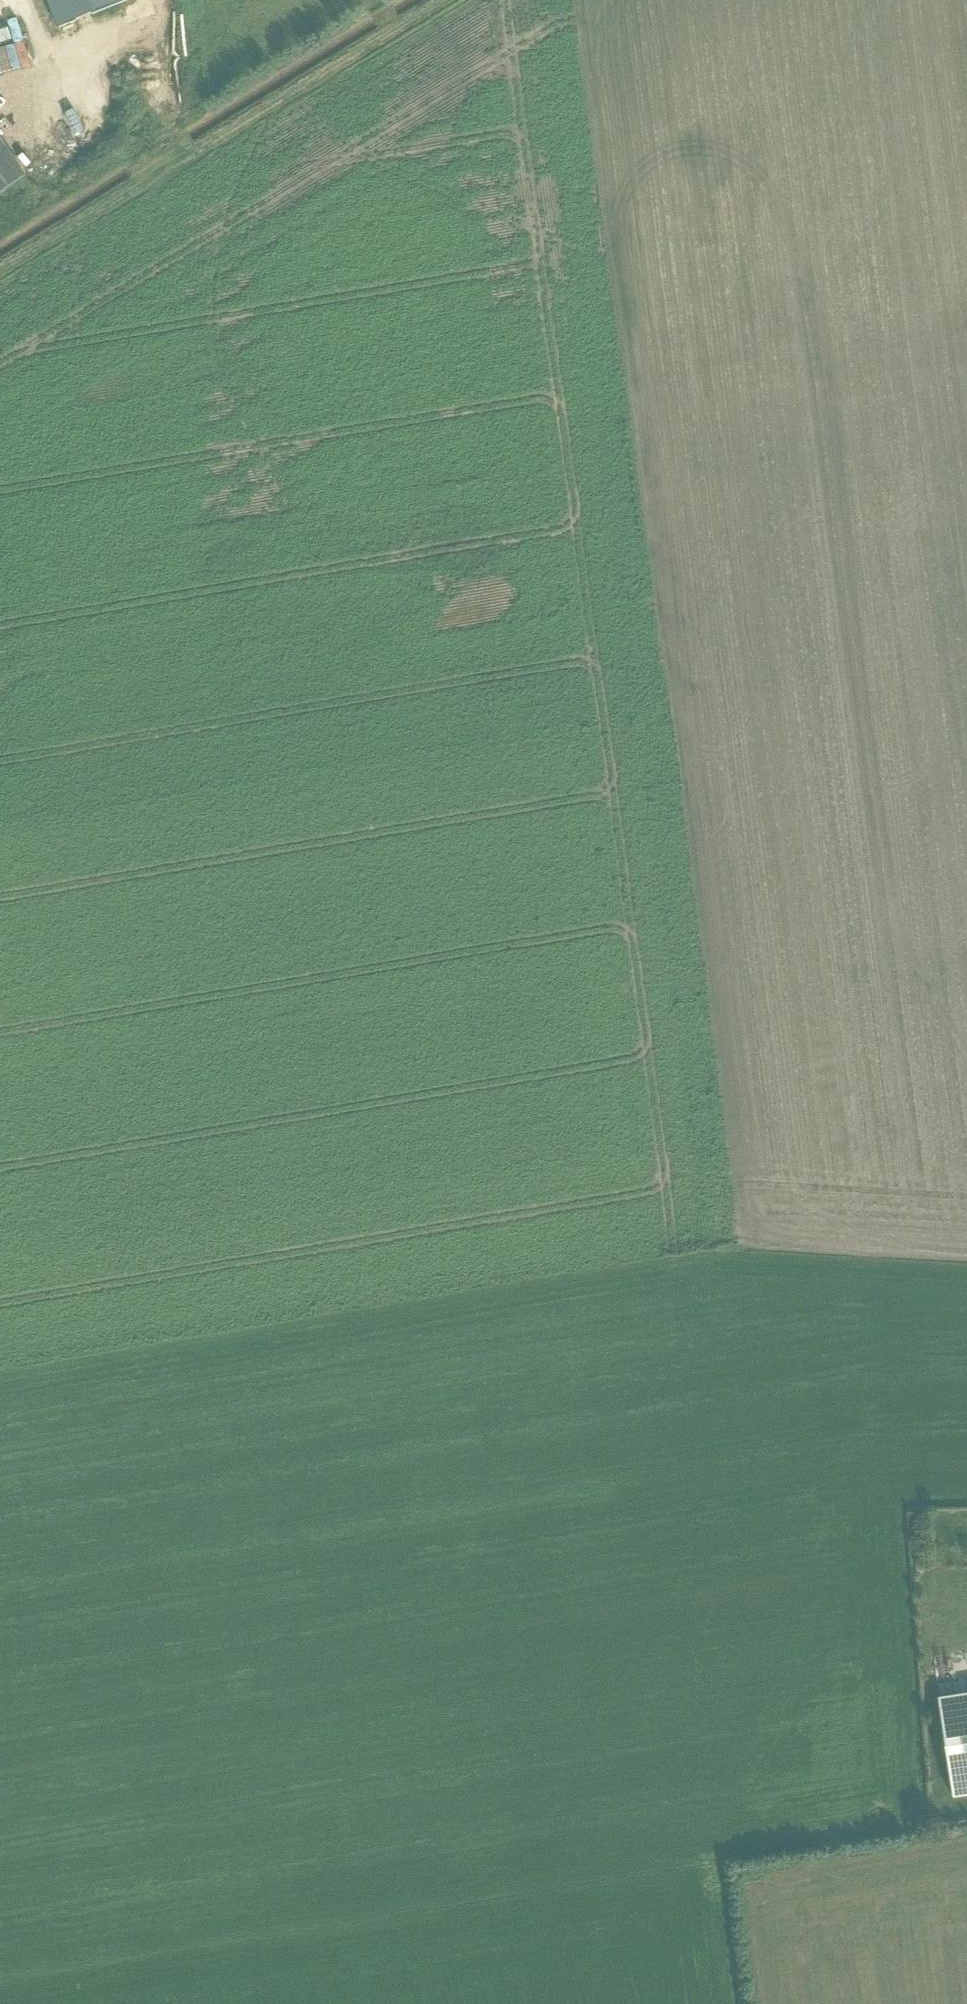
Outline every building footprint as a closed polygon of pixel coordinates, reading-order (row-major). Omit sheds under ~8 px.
[(60,29),(132,0),(48,0),(60,29)] [(0,47),(0,72),(32,66),(27,42),(0,47)] [(27,175),(0,138),(0,194),(27,175)] [(938,1699),(953,1798),(966,1796),(966,1694),(938,1699)]
